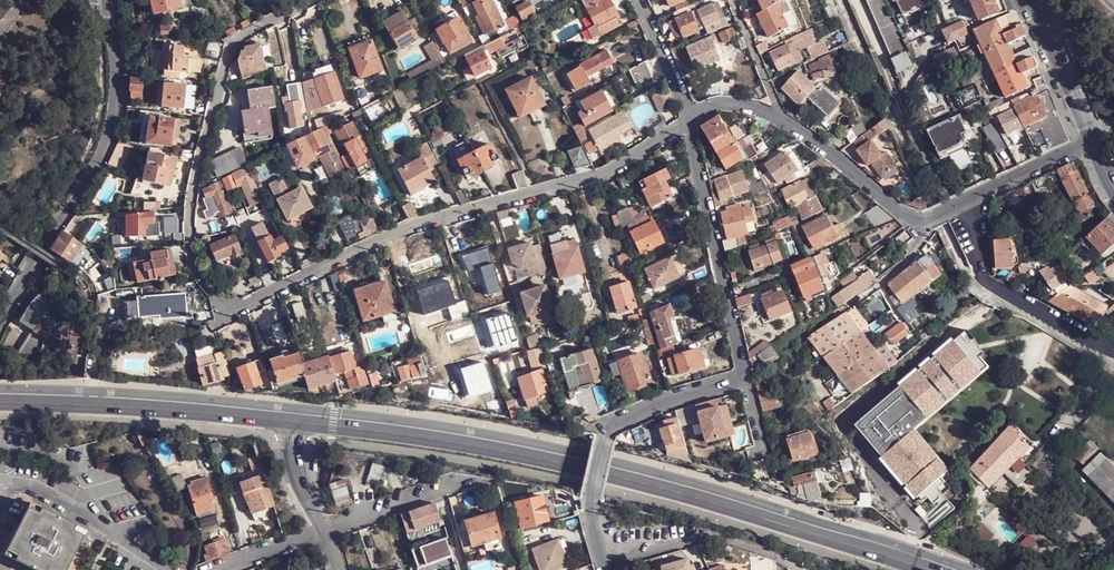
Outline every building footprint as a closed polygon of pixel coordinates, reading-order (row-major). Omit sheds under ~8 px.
[(180,7),(179,0),(150,0),(153,14),(180,7)] [(496,6),(494,0),(477,0),(475,1),(480,14),(496,6)] [(505,25),(508,23),(507,20),(497,0),(494,0),(496,6),(505,25)] [(513,1),(522,19),(535,13),(530,4),(537,0),(514,0),(513,1)] [(617,15),(609,0),(600,0),(588,7),(586,7),(588,11),(595,24),(587,28),(592,39),(622,23),(617,15)] [(764,11),(778,5),(786,1),(786,0),(759,0),(764,11)] [(832,20),(840,15),(833,0),(826,0),(829,6),(826,7),(832,20)] [(906,50),(884,0),(867,0),(892,56),(906,50)] [(899,6),(902,14),(910,11),(910,9),(926,0),(896,0),(899,6)] [(911,12),(928,4),(926,0),(910,9),(910,11),(911,12)] [(979,19),(972,0),(965,0),(974,22),(979,19)] [(1007,10),(1003,0),(972,0),(979,19),(981,18),(982,20),(1007,10)] [(674,7),(676,11),(689,5),(688,1),(674,7)] [(789,27),(798,24),(787,1),(786,1),(778,5),(789,27)] [(696,2),(693,3),(695,10),(696,11),(703,26),(703,27),(706,34),(727,25),(717,2),(700,10),(696,2)] [(789,27),(778,5),(764,11),(761,13),(759,14),(760,18),(765,27),(769,37),(789,27)] [(484,33),(505,25),(496,6),(480,14),(476,15),(484,33)] [(402,9),(382,21),(398,46),(417,35),(402,9)] [(684,36),(698,30),(703,27),(703,26),(696,11),(695,10),(689,12),(676,18),(684,36)] [(1005,97),(1032,85),(1029,77),(1038,73),(1036,67),(1038,65),(1030,47),(1013,55),(1009,44),(1026,35),(1021,23),(1008,29),(1009,31),(1004,33),(1001,29),(1020,20),(1018,15),(1010,12),(1008,13),(974,30),(979,41),(985,54),(995,75),(989,79),(991,83),(997,80),(1002,89),(1005,97)] [(445,42),(466,31),(458,16),(436,28),(445,42)] [(484,32),(478,34),(482,41),(484,44),(517,27),(521,25),(516,16),(507,20),(508,23),(505,25),(484,33),(484,32)] [(670,21),(678,38),(684,36),(676,18),(670,21)] [(967,34),(969,33),(966,26),(964,23),(955,27),(960,38),(967,34)] [(497,49),(517,38),(521,45),(522,48),(528,45),(522,34),(521,35),(517,27),(484,44),(488,53),(497,49)] [(722,42),(735,36),(732,27),(719,32),(722,42)] [(954,40),(960,38),(955,27),(952,28),(950,29),(943,32),(948,43),(954,40)] [(812,36),(809,30),(799,35),(802,41),(805,39),(812,36)] [(349,48),(370,40),(368,35),(347,43),(349,48)] [(799,35),(795,37),(801,50),(807,47),(808,47),(805,39),(802,41),(799,35)] [(699,57),(706,54),(709,59),(718,55),(711,39),(710,36),(685,46),(691,60),(699,57)] [(792,38),(786,41),(788,45),(794,43),(801,57),(805,56),(811,55),(813,54),(815,58),(821,55),(812,36),(805,39),(808,47),(807,47),(801,50),(795,37),(792,38)] [(499,55),(521,45),(517,38),(497,49),(499,55)] [(447,63),(464,54),(473,49),(480,45),(484,44),(482,41),(472,46),(468,39),(463,42),(464,43),(449,50),(445,42),(437,46),(444,58),(447,63)] [(360,77),(382,69),(371,40),(370,40),(349,48),(348,49),(360,77)] [(434,41),(425,46),(435,61),(437,60),(438,61),(444,58),(437,46),(434,41)] [(765,41),(756,45),(760,54),(769,50),(765,41)] [(788,45),(796,61),(802,58),(801,57),(794,43),(788,45)] [(183,52),(183,50),(184,45),(166,44),(165,51),(166,51),(166,48),(170,48),(170,51),(183,52)] [(243,78),(265,69),(264,62),(263,62),(259,44),(253,46),(247,47),(245,48),(244,50),(240,52),(237,59),(239,66),(243,78)] [(796,61),(788,45),(771,54),(778,69),(796,61)] [(939,66),(960,56),(955,46),(934,56),(939,66)] [(475,75),(491,67),(485,55),(482,49),(475,53),(466,58),(470,66),(475,75)] [(969,50),(960,54),(963,62),(969,59),(972,57),(974,55),(975,54),(975,52),(969,50)] [(179,71),(182,72),(182,70),(183,56),(183,52),(170,51),(166,51),(165,51),(164,71),(179,71)] [(611,64),(604,52),(580,65),(587,77),(611,64)] [(701,62),(709,59),(706,54),(699,57),(701,62)] [(804,63),(815,58),(813,54),(811,55),(805,56),(801,57),(802,58),(804,63)] [(989,79),(995,75),(985,54),(979,57),(989,79)] [(183,56),(182,70),(200,71),(200,57),(195,57),(183,56)] [(440,66),(447,63),(444,58),(438,61),(440,66)] [(810,65),(814,80),(823,77),(822,74),(825,74),(823,71),(835,72),(836,71),(837,71),(832,58),(810,65)] [(432,70),(440,66),(438,61),(437,60),(435,61),(430,64),(432,70)] [(636,84),(652,76),(644,61),(629,69),(636,84)] [(543,69),(546,75),(558,68),(554,62),(543,69)] [(412,81),(432,70),(430,64),(410,75),(412,81)] [(573,91),(581,86),(589,82),(587,77),(580,65),(572,70),(564,74),(573,91)] [(475,75),(470,66),(462,70),(467,79),(475,75)] [(564,74),(572,70),(570,66),(562,70),(564,74)] [(324,106),(344,99),(334,71),(314,78),(324,106)] [(782,88),(799,106),(808,97),(817,88),(799,71),(782,88)] [(968,85),(974,82),(968,71),(962,74),(968,85)] [(952,79),(956,90),(968,85),(962,74),(952,79)] [(517,112),(542,99),(531,76),(505,89),(517,112)] [(1036,88),(1045,84),(1042,76),(1033,80),(1036,88)] [(131,90),(141,91),(142,79),(131,78),(130,90),(131,90)] [(308,111),(324,106),(314,78),(303,82),(308,111)] [(162,104),(164,85),(157,84),(155,104),(162,104)] [(173,106),(183,107),(183,104),(184,87),(184,86),(164,84),(164,85),(162,104),(162,105),(169,106),(173,106)] [(393,90),(390,84),(380,88),(384,95),(393,90)] [(1021,101),(1036,94),(1036,95),(1048,90),(1045,84),(1036,88),(1019,97),(1021,101)] [(612,110),(620,106),(608,85),(600,89),(612,110)] [(659,111),(676,103),(668,85),(651,93),(659,111)] [(250,109),(266,106),(266,107),(275,106),(271,86),(263,87),(258,88),(247,90),(250,109)] [(402,109),(412,104),(402,86),(397,89),(393,90),(402,109)] [(829,117),(842,104),(823,86),(819,90),(817,88),(808,97),(829,117)] [(190,105),(192,87),(184,87),(183,104),(190,105)] [(591,122),(612,110),(600,89),(580,101),(584,109),(591,122)] [(141,91),(131,90),(130,98),(140,98),(141,91)] [(1046,115),(1056,110),(1048,90),(1036,95),(1046,115)] [(1039,118),(1046,115),(1036,95),(1036,94),(1021,101),(1017,103),(1014,105),(1015,107),(1024,126),(1028,124),(1039,118)] [(363,106),(371,102),(368,95),(359,99),(363,106)] [(561,97),(564,104),(572,100),(571,97),(569,98),(567,95),(561,97)] [(533,109),(545,104),(542,99),(517,112),(519,117),(530,111),(533,109)] [(291,127),(303,125),(300,107),(301,107),(300,100),(286,102),(285,102),(286,110),(288,109),(291,127)] [(1005,109),(1014,105),(1011,100),(1004,104),(1003,105),(1005,109)] [(997,113),(1005,109),(1003,105),(999,106),(995,109),(996,112),(997,113)] [(259,136),(271,134),(268,119),(267,113),(266,107),(266,106),(250,109),(242,110),(243,116),(246,133),(259,131),(259,136)] [(1006,134),(1024,126),(1015,107),(998,116),(1006,134)] [(585,125),(591,122),(584,109),(578,112),(585,125)] [(607,144),(620,137),(619,133),(632,126),(623,110),(614,115),(588,129),(599,148),(607,144)] [(1039,123),(1050,149),(1069,141),(1060,117),(1056,110),(1046,115),(1039,118),(1041,122),(1039,123)] [(342,111),(333,116),(335,121),(345,116),(342,111)] [(140,142),(145,143),(149,116),(144,115),(140,142)] [(325,125),(335,121),(333,116),(332,115),(318,121),(317,122),(320,128),(325,125)] [(145,143),(170,145),(174,120),(149,116),(145,143)] [(966,147),(973,144),(959,116),(928,131),(930,137),(955,126),(963,142),(966,147)] [(717,153),(734,143),(722,122),(719,117),(702,127),(717,153)] [(1030,128),(1041,122),(1039,118),(1028,124),(1029,126),(1030,128)] [(335,121),(325,125),(329,133),(335,130),(342,143),(343,142),(348,151),(340,155),(342,157),(349,171),(356,167),(368,161),(364,153),(368,151),(359,135),(352,121),(338,128),(335,121)] [(843,134),(851,144),(854,142),(867,132),(859,122),(843,134)] [(995,151),(1005,146),(992,122),(982,128),(995,151)] [(775,133),(778,128),(769,123),(766,127),(775,133)] [(312,132),(288,144),(298,166),(319,156),(331,181),(348,173),(331,140),(332,139),(329,133),(325,125),(320,128),(312,132)] [(939,154),(963,142),(955,126),(930,137),(939,154)] [(740,137),(745,133),(739,127),(736,129),(740,137)] [(867,132),(854,142),(859,149),(857,151),(867,165),(871,163),(881,177),(896,166),(885,151),(881,154),(871,140),(874,137),(870,130),(867,132)] [(245,142),(272,138),(271,134),(259,136),(259,131),(246,133),(243,133),(245,142)] [(363,133),(359,135),(368,151),(371,149),(363,133)] [(727,168),(738,162),(742,158),(745,163),(758,154),(751,143),(754,141),(750,134),(734,143),(717,153),(727,168)] [(609,147),(622,140),(620,137),(607,144),(609,147)] [(939,154),(941,158),(966,147),(963,142),(939,154)] [(107,166),(119,172),(131,144),(117,143),(113,154),(107,166)] [(472,175),(495,164),(493,161),(498,158),(491,143),(458,160),(466,175),(471,173),(472,175)] [(575,168),(591,163),(581,144),(567,150),(575,168)] [(441,162),(447,159),(446,158),(439,145),(433,148),(439,159),(441,162)] [(217,177),(219,177),(247,164),(238,146),(209,160),(217,177)] [(436,160),(439,159),(433,148),(425,152),(430,163),(436,160)] [(777,184),(798,171),(786,151),(765,164),(777,184)] [(143,179),(151,181),(157,154),(149,152),(143,179)] [(151,181),(165,184),(168,169),(174,170),(177,158),(157,154),(151,181)] [(411,194),(436,181),(423,157),(398,170),(411,194)] [(368,161),(356,167),(361,176),(372,170),(368,161)] [(1081,229),(1101,219),(1077,169),(1076,170),(1072,162),(1058,169),(1057,168),(1034,179),(1035,180),(1035,179),(1039,188),(1061,177),(1073,200),(1079,212),(1074,214),(1081,229)] [(664,168),(659,171),(664,181),(669,178),(664,168)] [(168,169),(165,184),(170,185),(174,170),(168,169)] [(523,169),(512,172),(517,188),(528,184),(523,169)] [(831,185),(843,175),(835,169),(825,179),(831,185)] [(228,191),(241,185),(251,206),(265,199),(252,173),(244,177),(241,170),(223,178),(228,191)] [(727,174),(709,181),(710,183),(710,185),(713,197),(715,206),(727,202),(726,198),(749,190),(743,170),(727,175),(727,174)] [(652,207),(673,196),(668,188),(664,181),(659,171),(657,172),(652,174),(639,181),(652,207)] [(683,194),(694,187),(692,175),(685,177),(686,185),(680,188),(683,194)] [(207,197),(214,195),(219,208),(216,208),(220,217),(226,213),(224,209),(231,205),(226,192),(222,193),(218,181),(220,180),(219,177),(217,177),(216,178),(217,181),(210,184),(210,186),(203,189),(207,197)] [(285,194),(291,191),(283,177),(278,179),(285,194)] [(809,199),(815,196),(806,178),(800,181),(809,199)] [(301,186),(297,188),(291,191),(285,194),(278,179),(269,184),(287,220),(311,207),(301,186)] [(796,206),(809,199),(800,181),(782,190),(791,208),(796,206)] [(1033,192),(1030,184),(1015,192),(1018,199),(1033,192)] [(673,196),(679,193),(674,185),(668,188),(673,196)] [(461,204),(470,202),(463,188),(455,191),(458,197),(461,204)] [(447,200),(458,197),(455,191),(446,194),(447,200)] [(207,197),(208,208),(216,208),(219,208),(214,195),(207,197)] [(803,219),(822,210),(815,196),(809,199),(796,206),(803,219)] [(144,209),(154,209),(154,201),(144,201),(144,209)] [(407,219),(417,216),(410,202),(401,206),(407,219)] [(725,207),(726,212),(740,208),(739,203),(725,207)] [(872,222),(888,211),(880,205),(878,203),(865,212),(872,222)] [(758,229),(752,205),(744,207),(744,210),(741,211),(747,232),(758,229)] [(627,224),(635,221),(627,207),(617,212),(621,228),(627,224)] [(727,237),(747,232),(741,211),(740,208),(726,212),(721,213),(727,237)] [(792,210),(787,213),(788,216),(792,224),(799,221),(795,213),(794,213),(792,210)] [(131,230),(144,229),(144,223),(153,223),(154,212),(131,214),(131,216),(131,229),(131,230)] [(638,228),(653,221),(649,212),(635,221),(638,228)] [(815,248),(837,236),(826,215),(804,227),(807,233),(812,242),(815,248)] [(776,230),(792,224),(788,216),(772,222),(776,230)] [(363,229),(372,224),(369,217),(360,222),(363,229)] [(661,217),(653,221),(663,242),(671,238),(661,217)] [(1107,217),(1087,235),(1089,238),(1094,243),(1090,247),(1095,252),(1099,248),(1102,252),(1103,253),(1113,243),(1113,225),(1107,217)] [(640,252),(663,242),(653,221),(638,228),(630,231),(631,234),(640,252)] [(796,231),(803,228),(799,221),(792,224),(796,231)] [(790,239),(798,235),(796,231),(792,224),(785,228),(790,239)] [(1080,242),(1087,235),(1081,229),(1077,225),(1070,232),(1080,242)] [(268,260),(279,255),(278,252),(286,248),(281,237),(272,241),(266,230),(262,232),(261,229),(254,233),(268,260)] [(51,250),(70,262),(76,253),(81,245),(63,231),(51,250)] [(1080,243),(1080,242),(1070,232),(1063,239),(1073,250),(1080,243)] [(810,242),(812,242),(807,233),(799,237),(804,246),(807,252),(813,248),(810,242)] [(747,241),(746,235),(736,238),(739,245),(747,241)] [(1082,246),(1089,238),(1087,235),(1080,242),(1080,243),(1082,246)] [(217,259),(231,253),(232,257),(233,257),(240,254),(241,253),(234,236),(211,245),(217,259)] [(736,238),(735,236),(723,239),(725,250),(739,245),(736,238)] [(559,282),(587,274),(576,238),(565,240),(548,245),(559,282)] [(997,267),(1014,266),(1015,265),(1018,263),(1018,259),(1023,258),(1018,240),(1013,241),(1011,241),(1011,239),(995,240),(997,267)] [(756,268),(782,260),(776,241),(770,244),(767,245),(761,246),(752,249),(749,250),(756,268)] [(548,271),(540,244),(532,246),(531,242),(519,245),(518,242),(507,245),(512,263),(523,269),(529,267),(532,276),(548,271)] [(81,245),(76,253),(83,257),(88,249),(81,245)] [(911,267),(888,283),(895,293),(899,298),(894,301),(897,307),(903,303),(901,313),(903,315),(913,307),(918,303),(912,296),(941,275),(927,255),(922,248),(917,255),(921,259),(911,267)] [(744,252),(750,270),(756,268),(749,250),(744,252)] [(167,257),(169,257),(168,251),(153,254),(154,260),(166,257),(167,257)] [(625,267),(631,265),(628,253),(621,255),(625,267)] [(669,257),(677,275),(680,273),(685,271),(683,268),(677,253),(669,257)] [(816,272),(824,269),(820,260),(823,259),(821,253),(810,258),(816,272)] [(6,254),(4,257),(11,263),(12,261),(13,259),(6,254)] [(108,270),(111,266),(102,255),(98,258),(100,260),(108,270)] [(167,257),(172,275),(177,274),(173,255),(169,257),(167,257)] [(156,279),(169,276),(166,257),(154,260),(152,260),(156,279)] [(653,289),(678,277),(677,275),(669,257),(643,269),(653,289)] [(810,294),(823,289),(822,286),(818,276),(816,272),(810,258),(791,266),(804,297),(804,296),(810,294)] [(828,278),(838,271),(833,258),(824,261),(823,259),(820,260),(824,269),(825,273),(828,278)] [(108,270),(100,260),(94,267),(103,277),(110,272),(108,270)] [(138,282),(156,279),(152,260),(134,264),(138,282)] [(1031,269),(1030,261),(1023,261),(1020,264),(1022,274),(1031,270),(1031,269)] [(1057,295),(1053,289),(1069,279),(1062,269),(1060,265),(1052,269),(1051,270),(1050,268),(1049,266),(1041,272),(1045,279),(1041,281),(1048,292),(1042,296),(1050,300),(1057,295)] [(1066,266),(1062,269),(1069,279),(1073,276),(1066,266)] [(1100,277),(1095,268),(1087,273),(1094,282),(1100,277)] [(870,279),(874,276),(869,269),(865,272),(866,274),(868,276),(870,279)] [(842,303),(854,296),(869,284),(867,281),(865,278),(864,276),(862,275),(857,278),(853,272),(841,280),(846,287),(836,294),(837,295),(842,303)] [(822,286),(830,282),(828,278),(825,273),(818,276),(822,286)] [(253,284),(262,280),(260,275),(250,280),(252,284),(253,284)] [(108,289),(114,287),(112,277),(105,280),(108,289)] [(363,321),(395,312),(391,301),(392,301),(386,280),(374,284),(376,290),(356,296),(363,321)] [(628,310),(635,308),(627,281),(609,286),(611,294),(616,309),(627,306),(628,310)] [(356,296),(376,290),(374,284),(354,290),(356,296)] [(1113,297),(1113,292),(1103,284),(1099,289),(1112,299),(1113,297)] [(544,286),(519,293),(526,316),(529,315),(531,322),(554,316),(552,308),(553,308),(547,290),(546,290),(544,286)] [(1069,286),(1062,291),(1085,303),(1088,298),(1073,289),(1069,286)] [(783,291),(780,287),(771,291),(772,296),(783,291)] [(764,299),(772,296),(771,291),(762,295),(764,299)] [(771,320),(791,311),(783,291),(772,296),(764,299),(763,300),(766,308),(771,320)] [(1050,300),(1093,324),(1103,314),(1092,307),(1085,303),(1062,291),(1057,295),(1050,300)] [(161,317),(186,315),(184,293),(145,297),(145,296),(141,296),(141,297),(138,297),(138,300),(140,316),(160,315),(161,317)] [(738,307),(753,302),(750,293),(736,297),(738,307)] [(830,311),(842,303),(837,295),(835,299),(829,303),(830,311)] [(33,330),(35,331),(40,324),(45,315),(42,313),(50,306),(40,296),(38,297),(32,303),(20,322),(33,330)] [(880,318),(893,309),(886,299),(873,307),(880,318)] [(126,319),(140,318),(140,316),(138,300),(124,301),(126,319)] [(758,311),(766,308),(763,300),(755,303),(758,311)] [(1095,301),(1092,307),(1103,314),(1106,310),(1108,308),(1096,301),(1095,301)] [(297,320),(306,318),(301,302),(292,305),(297,320)] [(1113,302),(1108,308),(1106,310),(1113,317),(1113,302)] [(667,318),(672,316),(668,304),(649,312),(652,324),(667,318)] [(871,324),(856,304),(846,311),(861,331),(871,324)] [(638,309),(641,318),(646,317),(644,307),(638,309)] [(903,315),(907,320),(917,312),(913,307),(903,315)] [(808,313),(810,320),(826,312),(825,309),(817,312),(814,313),(813,311),(808,313)] [(583,310),(570,314),(575,328),(588,324),(583,310)] [(846,386),(852,393),(890,368),(876,349),(861,331),(846,311),(808,336),(846,386)] [(675,342),(680,341),(672,316),(667,318),(675,342)] [(671,344),(675,342),(667,318),(652,324),(659,349),(671,344)] [(645,336),(652,335),(647,319),(641,320),(645,336)] [(888,331),(892,337),(907,326),(902,321),(888,331)] [(48,338),(52,332),(40,324),(35,331),(47,338),(48,338)] [(893,344),(911,331),(907,326),(892,337),(890,339),(893,344)] [(20,351),(36,352),(39,350),(47,338),(35,331),(33,330),(20,351)] [(963,333),(958,336),(980,356),(985,353),(963,333)] [(652,335),(645,336),(647,342),(651,341),(652,344),(654,344),(652,335)] [(980,356),(958,336),(848,430),(914,507),(943,478),(951,471),(915,429),(990,365),(980,356)] [(765,341),(748,354),(750,360),(758,354),(769,347),(765,341)] [(659,360),(674,355),(671,344),(659,349),(656,350),(659,360)] [(890,368),(898,362),(884,344),(876,349),(890,368)] [(534,394),(548,389),(541,368),(547,366),(545,363),(540,346),(534,348),(529,349),(526,350),(532,371),(518,377),(524,398),(534,394)] [(769,347),(758,354),(765,365),(778,356),(771,346),(769,347)] [(582,386),(601,379),(590,348),(558,359),(562,372),(569,391),(574,389),(582,386)] [(204,385),(223,380),(222,377),(231,375),(226,359),(223,349),(196,357),(204,385)] [(484,362),(492,360),(492,359),(501,357),(499,349),(482,354),(484,362)] [(679,372),(702,365),(697,349),(674,355),(679,372)] [(350,390),(367,384),(362,366),(356,367),(350,350),(327,357),(333,375),(344,372),(350,390)] [(626,390),(650,382),(639,351),(616,359),(620,373),(626,390)] [(732,368),(734,364),(731,353),(716,357),(721,374),(729,371),(732,368)] [(277,383),(304,375),(302,369),(301,364),(298,354),(290,356),(283,358),(282,356),(280,357),(272,359),(270,360),(277,383)] [(469,366),(466,366),(465,361),(464,355),(445,359),(450,378),(460,375),(459,372),(470,370),(469,366)] [(664,377),(679,372),(674,355),(659,360),(664,377)] [(319,385),(335,380),(333,375),(327,357),(312,361),(314,365),(319,383),(319,385)] [(258,373),(263,371),(259,359),(237,367),(241,378),(258,373)] [(549,376),(562,372),(558,359),(545,363),(547,366),(549,376)] [(609,362),(614,375),(620,373),(616,359),(609,362)] [(400,380),(426,374),(422,362),(410,366),(408,365),(397,368),(400,380)] [(308,386),(319,383),(314,365),(302,369),(304,375),(305,379),(308,386)] [(372,389),(379,387),(375,372),(368,375),(372,389)] [(245,390),(262,384),(258,373),(241,378),(245,390)] [(279,387),(305,379),(304,375),(277,383),(279,387)] [(783,403),(761,385),(758,386),(764,413),(778,408),(783,403)] [(852,393),(846,386),(840,392),(844,399),(852,393)] [(527,407),(537,403),(534,394),(524,398),(527,407)] [(715,398),(674,410),(676,416),(679,426),(698,420),(704,442),(725,436),(717,406),(715,398)] [(508,411),(515,409),(512,400),(505,402),(508,411)] [(726,403),(717,406),(725,436),(733,434),(726,403)] [(679,426),(676,416),(662,421),(664,427),(659,428),(663,442),(660,442),(662,449),(665,448),(665,451),(684,446),(679,426)] [(971,469),(1000,498),(1034,465),(1023,454),(1030,446),(1011,425),(971,469)] [(647,442),(641,426),(631,430),(637,446),(647,442)] [(788,436),(794,460),(816,453),(810,432),(807,433),(806,431),(788,436)] [(1100,449),(1091,442),(1077,460),(1086,467),(1100,449)] [(684,446),(665,451),(667,456),(689,462),(684,446)] [(260,455),(251,458),(256,477),(265,474),(260,455)] [(848,459),(840,461),(842,466),(845,465),(847,471),(851,470),(848,459)] [(1090,478),(1113,502),(1113,467),(1107,460),(1090,478)] [(762,461),(758,462),(751,463),(754,478),(765,475),(762,461)] [(384,467),(373,463),(367,482),(378,486),(384,467)] [(815,472),(818,485),(825,483),(821,471),(815,472)] [(811,473),(811,474),(792,478),(794,487),(797,487),(798,493),(804,491),(805,492),(806,498),(810,499),(816,498),(820,494),(818,485),(815,472),(811,473)] [(181,473),(171,477),(177,491),(186,486),(181,473)] [(207,477),(191,481),(192,484),(194,489),(189,490),(197,516),(199,516),(198,514),(214,509),(211,499),(214,498),(207,477)] [(951,487),(943,478),(914,507),(921,515),(951,487)] [(344,480),(329,484),(336,506),(351,501),(344,480)] [(263,488),(263,486),(245,492),(253,512),(274,505),(269,486),(263,488)] [(549,521),(542,496),(516,502),(516,506),(508,508),(513,529),(549,521)] [(861,507),(870,508),(871,498),(868,498),(862,497),(861,507)] [(42,508),(31,502),(29,507),(39,513),(42,508)] [(435,503),(401,515),(407,533),(441,521),(435,503)] [(85,535),(74,530),(76,525),(42,508),(39,513),(29,507),(8,549),(18,554),(16,559),(37,569),(67,569),(85,535)] [(500,537),(493,513),(457,524),(464,548),(467,547),(485,542),(487,551),(493,549),(492,546),(491,540),(500,537)] [(216,515),(199,520),(202,530),(219,525),(216,515)] [(87,531),(76,525),(74,530),(85,535),(87,531)] [(230,552),(225,537),(204,545),(207,553),(204,554),(207,561),(230,552)] [(502,542),(500,537),(491,540),(492,546),(502,542)] [(446,538),(412,550),(418,568),(452,555),(446,538)] [(568,565),(560,543),(534,553),(540,569),(555,569),(568,565)] [(5,554),(16,559),(18,554),(8,549),(5,554)] [(0,552),(0,569),(37,569),(16,559),(5,554),(0,552)] [(662,569),(691,569),(690,566),(688,559),(662,567),(662,569)]
